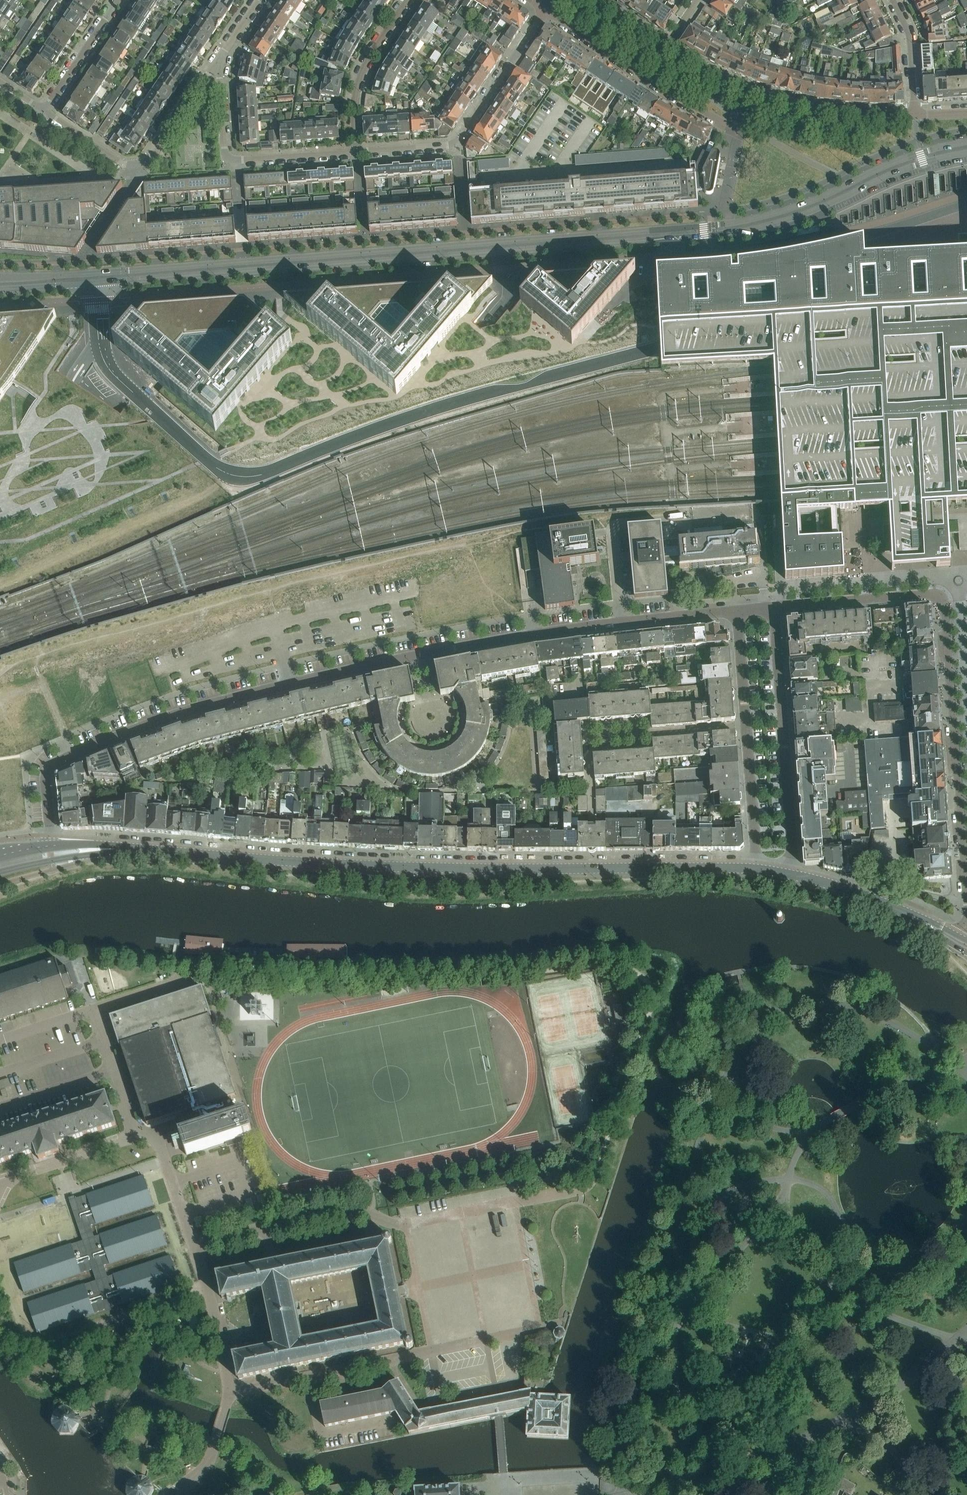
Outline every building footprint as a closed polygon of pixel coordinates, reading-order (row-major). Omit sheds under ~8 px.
[(18,0),(0,0),(0,2),(15,11),(21,2),(18,0)] [(50,12),(57,3),(52,0),(46,9),(50,12)] [(91,0),(72,0),(75,2),(89,11),(95,2),(91,0)] [(156,4),(150,0),(140,0),(137,4),(150,13),(156,4)] [(194,1),(192,0),(186,0),(182,7),(186,9),(188,11),(195,2),(194,1)] [(231,0),(214,0),(213,1),(228,11),(228,10),(229,11),(232,6),(232,5),(234,2),(231,0)] [(298,0),(283,0),(281,2),(295,12),(301,2),(298,0)] [(380,0),(366,0),(364,3),(379,13),(385,4),(380,0)] [(461,6),(462,6),(466,9),(471,0),(465,0),(461,6)] [(494,0),(480,0),(478,3),(488,10),(494,0)] [(508,1),(507,0),(494,0),(488,10),(498,16),(508,1)] [(640,0),(625,0),(622,4),(633,11),(640,0)] [(633,11),(643,17),(654,0),(640,0),(633,11)] [(643,17),(653,24),(667,4),(661,0),(654,0),(643,17)] [(732,7),(732,6),(723,0),(714,0),(713,2),(714,3),(711,7),(737,23),(739,20),(735,17),(734,18),(728,13),(732,7)] [(741,9),(747,0),(746,0),(728,0),(741,9)] [(862,17),(877,9),(873,0),(858,8),(851,11),(834,19),(819,27),(821,32),(837,24),(839,28),(855,20),(853,16),(860,13),(862,17)] [(857,5),(854,0),(844,0),(837,4),(839,7),(832,11),(835,16),(850,8),(851,11),(858,8),(857,5)] [(915,3),(919,12),(934,5),(932,1),(933,0),(921,0),(915,3)] [(39,14),(46,5),(40,1),(34,11),(39,14)] [(213,1),(207,11),(222,21),(226,15),(225,15),(228,11),(213,1)] [(507,24),(518,7),(517,7),(517,5),(514,4),(513,4),(508,1),(498,16),(491,27),(494,29),(500,20),(507,24)] [(15,11),(0,2),(0,15),(9,21),(16,12),(15,11)] [(89,11),(75,2),(69,12),(83,21),(83,20),(85,20),(87,17),(86,15),(89,11)] [(295,12),(281,2),(281,3),(279,3),(278,5),(278,7),(275,12),(289,21),(295,12)] [(379,13),(364,3),(361,8),(356,4),(352,9),(358,12),(371,22),(374,18),(375,18),(379,13)] [(924,21),(949,9),(946,3),(936,8),(934,5),(919,12),(920,13),(919,15),(920,17),(922,17),(924,21)] [(144,22),(150,13),(137,4),(134,9),(132,9),(131,11),(132,13),(131,14),(144,22)] [(439,14),(425,4),(424,5),(422,5),(421,7),(421,9),(418,13),(433,23),(439,14)] [(664,31),(678,11),(667,4),(653,24),(664,31)] [(942,22),(940,19),(950,14),(954,12),(954,11),(959,8),(957,4),(953,7),(949,9),(924,21),(928,30),(944,22),(942,22)] [(174,6),(170,13),(174,16),(178,9),(174,6)] [(716,13),(705,6),(702,11),(712,18),(716,13)] [(181,17),(186,9),(182,7),(177,14),(181,17)] [(507,48),(529,17),(528,14),(518,7),(507,24),(512,27),(505,37),(504,36),(499,43),(507,48)] [(44,21),(50,12),(46,9),(40,18),(44,21)] [(859,29),(882,18),(881,15),(881,14),(879,11),(878,11),(877,9),(862,17),(864,21),(857,25),(859,29)] [(777,10),(771,18),(781,23),(782,13),(777,10)] [(33,24),(39,14),(34,11),(28,20),(33,24)] [(207,11),(201,20),(216,30),(222,21),(207,11)] [(83,21),(69,12),(65,17),(60,13),(58,17),(77,30),(79,26),(81,26),(82,24),(82,22),(83,21)] [(283,30),(289,21),(275,12),(273,12),(272,14),(272,16),(268,21),(283,30)] [(358,12),(354,18),(349,14),(349,15),(344,12),(342,15),(347,18),(352,21),(365,31),(368,27),(369,28),(372,23),(371,22),(358,12)] [(437,26),(433,23),(418,13),(418,14),(416,14),(415,16),(415,18),(412,22),(432,35),(438,26),(437,26)] [(834,19),(831,13),(816,20),(819,27),(834,19)] [(965,16),(964,13),(956,16),(961,28),(966,26),(966,23),(966,22),(964,17),(965,16)] [(128,19),(125,23),(138,31),(142,35),(149,25),(144,22),(131,14),(128,14),(127,16),(128,19)] [(0,15),(0,29),(3,31),(7,25),(12,28),(14,25),(9,21),(0,15)] [(794,22),(791,15),(784,18),(783,22),(790,24),(794,22)] [(201,20),(196,16),(190,25),(195,28),(195,29),(209,39),(211,34),(213,35),(216,30),(201,20)] [(77,30),(58,17),(55,20),(61,24),(57,30),(70,39),(71,38),(72,38),(74,36),(74,34),(77,30)] [(26,33),(33,24),(28,20),(24,18),(17,27),(26,33)] [(38,30),(44,21),(40,18),(34,28),(38,30)] [(781,23),(771,18),(768,24),(781,28),(782,24),(781,23)] [(871,35),(886,27),(886,26),(886,25),(885,22),(883,21),(882,18),(859,29),(854,32),(847,36),(849,41),(869,31),(871,35)] [(174,28),(178,22),(174,20),(170,26),(173,28),(174,28)] [(277,39),(283,30),(268,21),(267,21),(265,24),(265,25),(262,30),(277,39)] [(352,21),(345,32),(359,41),(360,40),(361,40),(364,36),(363,35),(365,31),(352,21)] [(161,34),(167,24),(163,22),(157,31),(161,34)] [(427,45),(433,36),(432,35),(412,22),(412,23),(410,23),(409,25),(409,27),(406,31),(421,41),(427,45)] [(946,40),(945,22),(944,22),(928,30),(929,41),(946,40)] [(125,23),(119,32),(132,41),(135,35),(152,47),(155,43),(142,35),(138,31),(125,23)] [(705,30),(698,26),(694,23),(680,43),(692,50),(705,30)] [(525,58),(519,67),(530,75),(536,65),(532,62),(542,46),(547,49),(557,34),(553,31),(554,31),(549,27),(546,27),(542,34),(541,34),(525,58)] [(760,27),(758,33),(766,36),(768,30),(760,27)] [(895,44),(891,36),(886,27),(871,35),(866,37),(868,42),(863,44),(865,49),(878,43),(880,47),(895,44)] [(717,34),(713,31),(706,28),(705,30),(692,50),(692,51),(693,50),(699,54),(704,57),(717,34)] [(771,28),(769,33),(779,37),(781,32),(771,28)] [(209,39),(195,29),(188,38),(203,48),(205,44),(206,44),(210,39),(209,39)] [(461,42),(467,33),(462,29),(455,38),(461,42)] [(474,29),(472,33),(482,40),(485,36),(474,29)] [(32,30),(28,37),(32,40),(37,33),(32,30)] [(70,39),(57,30),(53,35),(48,32),(46,36),(64,48),(67,44),(69,44),(70,42),(70,40),(70,39)] [(277,39),(262,30),(261,31),(259,33),(259,35),(256,39),(270,49),(277,39)] [(317,30),(313,37),(318,40),(322,33),(317,30)] [(156,41),(161,34),(157,31),(152,38),(156,41)] [(415,50),(421,41),(406,31),(406,32),(404,32),(403,35),(403,36),(400,41),(415,50)] [(126,50),(132,41),(119,32),(116,36),(114,36),(112,38),(113,40),(112,41),(126,50)] [(359,41),(345,32),(339,42),(355,50),(357,46),(357,44),(359,41)] [(788,44),(791,35),(783,32),(780,41),(788,44)] [(547,49),(542,56),(551,62),(555,57),(566,40),(566,38),(563,37),(562,37),(558,35),(557,34),(547,49)] [(717,34),(704,57),(708,59),(716,63),(717,64),(725,47),(726,46),(729,40),(717,34)] [(169,38),(163,35),(157,44),(163,47),(169,38)] [(482,40),(492,46),(498,38),(494,35),(490,40),(485,36),(482,40)] [(64,48),(46,36),(43,39),(48,42),(44,48),(59,58),(63,53),(62,52),(64,48)] [(32,40),(28,37),(21,46),(26,49),(32,40)] [(200,53),(204,49),(202,48),(203,48),(188,38),(185,43),(181,40),(178,44),(182,47),(182,48),(196,57),(199,53),(200,53)] [(333,38),(327,49),(333,52),(348,60),(351,55),(352,55),(355,50),(339,42),(333,38)] [(455,52),(461,42),(455,38),(449,47),(455,52)] [(14,52),(20,42),(15,39),(9,49),(14,52)] [(264,58),(270,49),(256,39),(254,40),(253,42),(253,44),(250,48),(259,54),(264,58)] [(566,62),(576,47),(575,45),(573,43),(571,44),(566,40),(555,57),(560,61),(561,58),(566,62)] [(126,50),(112,41),(112,42),(110,42),(108,44),(109,46),(106,50),(120,59),(126,50)] [(409,59),(415,50),(400,41),(398,41),(397,44),(397,45),(394,50),(409,59)] [(502,56),(488,47),(482,43),(476,52),(496,65),(502,56)] [(725,47),(717,64),(723,67),(728,69),(740,45),(735,43),(732,49),(726,46),(725,47)] [(822,51),(823,46),(813,43),(811,48),(822,51)] [(956,51),(956,43),(943,44),(944,52),(956,51)] [(740,45),(728,69),(732,71),(739,75),(750,50),(740,45)] [(935,79),(933,53),(931,45),(920,46),(923,85),(922,85),(923,91),(924,101),(928,100),(928,102),(936,101),(936,100),(935,79)] [(20,57),(26,49),(21,46),(15,55),(20,58),(21,58),(20,57)] [(155,56),(160,49),(156,46),(151,53),(155,56)] [(823,46),(822,51),(820,55),(832,57),(833,50),(823,46)] [(449,61),(455,52),(449,47),(443,57),(449,61)] [(586,75),(597,59),(590,55),(590,56),(586,53),(585,51),(582,50),(581,50),(576,47),(566,62),(565,64),(579,74),(580,71),(586,75)] [(904,104),(900,47),(886,49),(886,63),(892,63),(893,71),(886,72),(886,78),(887,104),(904,104)] [(59,58),(44,48),(39,57),(38,57),(52,66),(54,62),(56,63),(59,58)] [(182,48),(176,56),(190,66),(193,62),(194,63),(197,58),(196,57),(182,48)] [(750,50),(739,75),(746,77),(751,80),(761,54),(758,53),(759,51),(751,48),(750,50)] [(8,62),(14,52),(9,49),(2,58),(8,62)] [(143,61),(149,52),(144,49),(138,58),(143,61)] [(333,52),(327,49),(321,60),(332,65),(344,70),(346,65),(347,66),(349,61),(348,60),(333,52)] [(886,63),(886,49),(876,50),(876,51),(875,57),(875,64),(886,63)] [(123,61),(119,59),(120,59),(106,50),(103,54),(101,55),(100,57),(101,58),(100,59),(113,68),(117,62),(121,64),(123,61)] [(413,62),(409,59),(394,50),(392,50),(390,53),(391,55),(388,59),(408,72),(414,63),(413,62)] [(844,54),(833,50),(832,57),(844,58),(844,54)] [(38,57),(39,57),(29,51),(27,55),(35,60),(32,66),(47,76),(51,71),(49,70),(52,66),(38,57)] [(436,64),(442,55),(436,51),(430,60),(436,64)] [(496,65),(476,52),(470,61),(475,65),(490,75),(496,65)] [(149,64),(155,56),(151,53),(145,62),(149,64)] [(176,56),(171,53),(165,62),(184,75),(185,74),(186,75),(189,70),(188,70),(190,66),(176,56)] [(299,65),(301,55),(297,53),(292,61),(295,62),(299,65)] [(264,74),(267,60),(264,58),(259,54),(256,59),(243,56),(242,61),(244,61),(242,68),(259,72),(264,74)] [(761,54),(751,80),(763,84),(772,59),(761,54)] [(14,67),(20,58),(15,55),(9,64),(15,68),(14,67)] [(137,70),(143,61),(138,58),(132,67),(137,70)] [(110,74),(113,68),(100,59),(100,60),(98,60),(96,62),(97,64),(94,68),(112,81),(115,77),(110,74)] [(330,73),(332,65),(321,60),(317,59),(316,59),(313,66),(325,70),(323,83),(322,83),(341,87),(342,80),(341,79),(342,75),(330,73)] [(385,64),(381,69),(397,77),(402,80),(408,72),(388,59),(388,60),(386,60),(384,63),(385,64)] [(572,96),(582,103),(607,66),(597,59),(586,75),(572,96)] [(772,59),(763,84),(771,86),(771,87),(775,88),(783,62),(772,59)] [(184,75),(165,62),(159,71),(164,74),(164,75),(178,84),(179,83),(180,84),(183,79),(182,79),(184,75)] [(787,91),(792,73),(785,71),(787,63),(783,62),(775,88),(779,89),(787,91)] [(9,78),(15,68),(9,64),(3,74),(9,78)] [(475,65),(471,71),(462,64),(459,68),(483,84),(490,75),(475,65)] [(454,65),(452,69),(461,74),(457,80),(463,84),(477,93),(483,84),(459,68),(454,65)] [(47,76),(32,66),(29,71),(24,68),(21,72),(23,73),(23,74),(40,85),(42,81),(43,82),(47,76)] [(437,66),(431,74),(436,77),(442,69),(437,66)] [(607,66),(582,103),(592,109),(617,72),(607,66)] [(799,95),(806,68),(801,67),(799,75),(792,73),(787,91),(796,94),(799,95)] [(965,67),(966,72),(958,72),(958,77),(960,99),(961,99),(963,99),(966,99),(966,98),(966,67),(965,67)] [(112,81),(94,68),(91,72),(90,71),(87,77),(101,86),(105,80),(110,84),(112,81)] [(257,79),(259,72),(242,68),(242,69),(241,69),(239,74),(241,74),(239,80),(238,82),(242,83),(243,81),(256,85),(259,85),(260,81),(257,80),(257,79)] [(806,68),(799,95),(804,96),(804,95),(811,97),(816,79),(808,77),(810,69),(806,68)] [(130,79),(136,72),(132,69),(126,77),(130,79)] [(392,87),(397,77),(381,69),(381,70),(379,71),(378,74),(379,75),(376,81),(392,87)] [(543,86),(517,69),(511,78),(525,88),(529,82),(540,90),(543,86)] [(852,76),(849,102),(862,103),(863,85),(856,84),(857,76),(857,70),(853,69),(852,76)] [(138,83),(144,74),(139,71),(133,81),(138,84),(138,83)] [(603,116),(627,79),(617,73),(617,72),(592,109),(602,117),(603,116)] [(824,99),(829,73),(824,72),(823,80),(816,79),(811,97),(819,98),(824,99)] [(836,101),(839,83),(832,82),(833,74),(829,73),(824,99),(828,100),(836,101)] [(40,85),(23,74),(19,79),(17,78),(14,82),(32,94),(38,85),(39,85),(40,85)] [(178,84),(164,75),(158,84),(172,93),(173,93),(177,89),(175,88),(178,84)] [(849,102),(852,76),(848,75),(847,84),(839,83),(836,101),(844,102),(849,102)] [(542,76),(539,81),(549,87),(552,82),(542,76)] [(84,83),(82,87),(95,96),(99,99),(99,98),(105,89),(101,86),(87,77),(83,82),(84,83)] [(130,79),(126,77),(121,85),(125,88),(130,79)] [(863,85),(862,103),(874,104),(875,77),(870,77),(870,80),(864,79),(864,85),(863,85)] [(875,77),(874,104),(887,104),(886,78),(875,77)] [(960,99),(958,77),(946,78),(948,99),(953,99),(955,100),(957,100),(959,99),(960,99)] [(519,97),(525,88),(511,78),(505,87),(519,97)] [(948,99),(946,78),(935,79),(936,100),(937,100),(939,101),(941,101),(943,100),(948,99)] [(613,123),(625,106),(638,86),(627,79),(603,116),(613,123)] [(457,80),(451,89),(452,89),(456,93),(471,103),(477,93),(463,84),(457,80)] [(131,84),(127,89),(132,92),(138,84),(133,81),(131,84)] [(390,97),(392,87),(376,81),(376,82),(375,82),(373,86),(375,86),(372,93),(390,97)] [(427,94),(433,86),(426,81),(421,89),(427,94)] [(322,83),(323,83),(319,82),(318,89),(312,88),(310,99),(319,101),(321,95),(325,96),(325,95),(337,97),(338,93),(340,93),(341,87),(322,83)] [(447,86),(444,83),(442,87),(449,93),(452,89),(447,86)] [(158,84),(152,92),(151,93),(167,104),(167,103),(170,98),(169,97),(172,93),(158,84)] [(636,113),(649,94),(645,92),(645,91),(639,87),(638,87),(638,86),(625,106),(624,108),(635,115),(636,113)] [(89,105),(95,96),(82,87),(79,90),(78,90),(74,95),(89,105)] [(519,97),(505,87),(498,97),(513,106),(519,97)] [(255,99),(255,88),(238,89),(238,90),(237,91),(237,94),(238,95),(239,100),(255,99)] [(126,102),(132,92),(127,89),(121,98),(125,101),(126,102)] [(421,89),(417,94),(421,99),(421,98),(422,99),(424,98),(427,101),(430,98),(427,94),(421,89)] [(151,93),(152,92),(148,90),(142,99),(146,101),(145,102),(161,112),(167,104),(151,93)] [(375,106),(375,96),(366,93),(364,106),(375,106)] [(471,103),(456,93),(450,102),(464,112),(471,103)] [(646,121),(660,101),(649,94),(636,113),(635,115),(646,122),(647,121),(646,121)] [(89,105),(74,95),(71,100),(72,101),(70,105),(85,115),(86,114),(84,112),(89,105)] [(498,97),(492,106),(507,116),(510,119),(517,109),(513,106),(498,97)] [(116,101),(112,98),(108,104),(112,107),(116,101)] [(119,111),(125,101),(121,98),(114,108),(119,111)] [(256,110),(255,99),(239,100),(239,101),(238,102),(238,105),(239,107),(240,111),(256,110)] [(668,128),(676,112),(676,110),(672,108),(671,109),(671,108),(661,103),(662,102),(660,101),(646,121),(647,121),(667,132),(669,128),(668,128)] [(161,112),(145,102),(139,111),(153,121),(156,117),(157,117),(161,112)] [(464,112),(450,102),(444,112),(458,121),(464,112)] [(101,112),(106,116),(112,107),(107,104),(101,112)] [(85,115),(70,105),(69,105),(70,105),(69,106),(70,106),(64,115),(81,127),(84,123),(81,121),(85,115)] [(507,116),(492,106),(486,115),(500,125),(507,116)] [(533,106),(527,115),(530,118),(534,113),(536,109),(533,106)] [(113,120),(113,119),(119,111),(114,108),(108,117),(113,120)] [(257,121),(256,110),(240,111),(240,112),(239,113),(239,116),(240,118),(240,123),(257,121)] [(153,121),(139,111),(133,120),(147,130),(150,126),(151,127),(154,122),(153,121)] [(397,111),(386,112),(386,113),(386,117),(387,134),(392,134),(394,135),(397,135),(398,133),(397,116),(397,111)] [(458,121),(444,112),(438,121),(437,121),(442,124),(452,131),(452,130),(452,131),(458,121)] [(685,140),(694,121),(693,121),(693,120),(690,118),(688,119),(688,118),(677,112),(676,112),(668,128),(669,128),(673,130),(672,132),(677,136),(685,140)] [(286,125),(279,125),(280,142),(281,142),(282,143),(286,143),(287,142),(294,141),(294,124),(291,125),(291,120),(292,114),(286,114),(286,120),(286,125)] [(410,133),(408,115),(397,116),(398,133),(410,133)] [(423,132),(422,115),(414,115),(411,116),(412,133),(423,132)] [(442,124),(437,121),(434,121),(434,119),(430,120),(430,115),(422,115),(423,132),(438,131),(442,124)] [(500,125),(486,115),(480,124),(496,135),(498,132),(497,131),(500,125)] [(103,137),(114,121),(114,120),(113,119),(113,120),(108,117),(97,134),(103,137)] [(327,139),(326,122),(326,117),(315,118),(315,123),(317,140),(318,140),(322,140),(323,139),(327,139)] [(387,134),(386,117),(375,118),(376,135),(377,135),(378,136),(381,136),(382,134),(387,134)] [(147,130),(133,120),(129,118),(123,126),(124,128),(141,139),(144,135),(145,136),(148,131),(147,130)] [(376,135),(375,118),(363,119),(364,136),(376,135)] [(93,135),(100,125),(95,121),(88,132),(93,135)] [(258,133),(257,121),(240,123),(239,124),(239,127),(241,129),(241,134),(258,133)] [(339,138),(338,121),(326,122),(327,139),(328,139),(329,140),(333,140),(334,139),(339,138)] [(710,135),(712,130),(705,127),(705,126),(701,124),(701,125),(700,124),(700,123),(697,121),(695,122),(694,121),(685,140),(688,141),(697,146),(699,143),(704,146),(707,141),(708,141),(711,136),(710,135)] [(317,140),(315,123),(304,124),(305,140),(306,140),(307,141),(311,141),(312,140),(317,140)] [(305,140),(304,124),(294,124),(294,141),(295,141),(297,142),(300,142),(301,141),(305,140)] [(452,131),(442,124),(438,131),(439,137),(448,136),(452,131)] [(496,135),(480,124),(473,134),(488,144),(492,138),(493,139),(496,135)] [(141,139),(124,128),(118,137),(115,134),(109,143),(120,150),(121,148),(123,150),(122,151),(127,155),(132,147),(135,148),(138,144),(139,145),(142,140),(141,139)] [(278,142),(278,131),(271,132),(269,132),(269,143),(278,142)] [(259,148),(258,133),(241,134),(240,136),(241,139),(242,140),(242,145),(247,145),(247,149),(259,148)] [(665,148),(671,138),(665,135),(658,146),(665,148)] [(474,136),(466,148),(467,155),(467,158),(475,157),(476,155),(477,154),(479,155),(483,148),(485,150),(488,146),(482,142),(474,136)] [(512,146),(506,142),(501,138),(498,142),(507,149),(510,149),(512,146)] [(476,196),(469,197),(472,224),(496,222),(496,221),(495,221),(495,217),(509,216),(509,220),(509,221),(526,220),(526,219),(525,219),(525,215),(538,213),(539,218),(538,218),(539,219),(556,217),(555,217),(555,212),(568,211),(569,216),(568,216),(583,215),(597,214),(606,214),(617,213),(616,212),(621,211),(622,212),(631,212),(631,211),(636,210),(636,211),(646,210),(646,209),(651,209),(651,210),(661,209),(661,208),(666,208),(666,209),(676,208),(676,207),(681,207),(681,208),(694,207),(698,206),(697,198),(697,191),(704,190),(704,191),(705,193),(706,194),(708,194),(710,194),(711,194),(712,193),(713,191),(720,156),(720,155),(719,153),(718,152),(717,151),(715,151),(714,151),(713,152),(712,152),(711,153),(710,155),(703,151),(695,168),(695,169),(695,174),(695,178),(685,179),(605,185),(604,185),(595,186),(591,186),(581,187),(581,182),(568,183),(569,186),(569,189),(558,190),(476,196)] [(452,162),(430,163),(431,176),(444,175),(445,184),(454,184),(452,162)] [(430,163),(409,165),(409,177),(410,187),(414,187),(413,177),(431,176),(430,163)] [(656,270),(657,286),(660,335),(660,336),(661,355),(662,369),(773,363),(778,456),(780,492),(781,501),(781,513),(785,579),(844,574),(892,571),(894,570),(936,567),(950,566),(966,565),(966,163),(960,164),(951,166),(942,168),(934,170),(925,173),(917,175),(909,178),(903,181),(897,183),(891,185),(885,188),(880,190),(876,192),(871,195),(866,197),(863,199),(861,200),(858,201),(856,202),(853,204),(851,205),(849,206),(847,207),(845,208),(843,209),(841,210),(842,213),(838,214),(839,227),(839,228),(840,247),(830,249),(821,251),(812,253),(803,254),(793,256),(788,257),(783,258),(777,259),(772,260),(766,260),(758,262),(750,263),(741,264),(733,265),(725,265),(718,266),(715,266),(690,268),(674,269),(656,270)] [(409,165),(387,166),(388,179),(389,189),(393,188),(392,179),(409,177),(409,165)] [(365,168),(364,168),(365,178),(366,178),(366,181),(374,180),(388,179),(387,166),(365,168)] [(353,169),(331,170),(331,183),(333,183),(345,182),(354,181),(353,169)] [(331,170),(309,172),(310,185),(312,184),(328,183),(329,183),(330,193),(334,193),(333,183),(331,183),(331,170)] [(309,172),(287,174),(288,186),(290,186),(308,185),(309,195),(313,195),(312,184),(310,185),(309,172)] [(287,174),(266,175),(267,188),(269,188),(278,187),(286,186),(287,197),(291,196),(290,186),(288,186),(287,174)] [(266,175),(244,177),(245,189),(251,189),(265,188),(266,198),(270,198),(269,188),(267,188),(266,175)] [(243,177),(230,178),(209,179),(187,181),(166,182),(144,184),(143,184),(142,184),(122,185),(0,194),(0,248),(1,248),(77,254),(78,254),(140,249),(235,242),(236,242),(247,241),(243,177)] [(469,182),(468,182),(469,190),(476,190),(479,190),(480,190),(479,181),(478,181),(478,182),(477,182),(470,182),(469,182)] [(379,198),(367,199),(368,208),(368,210),(370,232),(457,225),(455,200),(443,201),(444,206),(435,206),(434,207),(433,202),(422,202),(422,205),(413,206),(412,206),(412,203),(401,204),(400,204),(401,209),(380,211),(379,198)] [(259,215),(247,216),(248,236),(249,236),(249,238),(248,238),(249,241),(358,233),(356,211),(356,209),(355,200),(343,201),(344,213),(335,214),(334,214),(334,212),(322,213),(323,215),(281,218),(280,216),(269,217),(269,219),(268,219),(259,220),(259,215)] [(635,272),(538,279),(520,301),(572,345),(573,344),(635,272)] [(492,282),(284,298),(396,394),(492,282)] [(114,345),(164,388),(215,432),(240,403),(238,401),(246,393),(247,394),(250,391),(248,390),(256,381),(257,382),(260,379),(259,378),(266,369),(268,370),(292,342),(244,302),(145,309),(114,345)] [(11,559),(15,569),(20,566),(16,557),(69,534),(73,543),(78,541),(74,532),(127,508),(131,518),(136,515),(132,506),(160,493),(165,503),(170,500),(165,491),(168,490),(180,472),(164,461),(168,455),(160,450),(163,444),(131,422),(133,418),(123,411),(120,415),(118,413),(89,394),(84,401),(66,389),(58,402),(44,392),(57,372),(77,342),(50,325),(56,316),(0,320),(0,400),(12,382),(37,399),(20,423),(0,409),(0,564),(11,559)] [(761,552),(759,534),(759,533),(748,533),(663,541),(661,524),(627,527),(634,599),(668,596),(665,565),(679,563),(679,569),(683,569),(690,568),(749,563),(749,565),(760,564),(759,552),(761,552)] [(540,570),(545,610),(575,606),(570,566),(598,563),(594,529),(535,537),(521,539),(522,547),(525,572),(540,570)] [(931,620),(930,608),(928,606),(899,608),(900,622),(931,620)] [(900,622),(899,609),(873,611),(873,612),(874,622),(877,621),(877,624),(875,624),(874,624),(874,625),(881,624),(900,622)] [(806,658),(806,648),(809,647),(810,646),(810,644),(820,644),(821,644),(821,645),(823,646),(829,646),(830,645),(830,643),(831,643),(841,642),(842,642),(842,643),(843,645),(850,644),(851,643),(851,641),(852,641),(870,639),(870,637),(872,637),(870,611),(860,612),(849,613),(839,614),(828,615),(818,616),(812,616),(807,617),(797,618),(788,618),(787,619),(786,621),(788,641),(790,659),(806,658)] [(901,635),(900,635),(900,636),(932,633),(932,632),(931,620),(900,622),(901,635)] [(728,643),(727,632),(723,633),(723,627),(719,628),(719,625),(708,626),(708,627),(704,627),(706,645),(715,644),(715,647),(720,646),(720,644),(728,643)] [(706,645),(704,627),(701,627),(700,627),(697,627),(694,627),(694,628),(696,655),(707,654),(706,645)] [(696,655),(694,628),(684,629),(686,656),(696,655)] [(686,656),(684,629),(673,630),(675,657),(686,656)] [(664,653),(662,630),(651,632),(654,663),(660,662),(659,653),(664,653)] [(675,657),(673,630),(670,630),(669,630),(666,630),(662,630),(664,653),(665,658),(675,657)] [(654,663),(651,632),(639,633),(641,655),(646,655),(647,663),(654,663)] [(641,655),(639,633),(627,634),(630,665),(637,665),(636,656),(641,655)] [(932,633),(900,636),(901,642),(904,641),(905,648),(909,648),(933,646),(932,634),(932,633)] [(627,634),(616,636),(618,658),(618,662),(624,661),(624,666),(630,665),(627,634)] [(618,658),(616,636),(604,637),(607,668),(608,668),(614,667),(613,658),(618,658)] [(607,668),(604,637),(592,638),(595,661),(600,660),(601,669),(601,668),(602,674),(597,675),(598,683),(609,681),(609,680),(609,676),(608,668),(607,668)] [(595,661),(592,638),(580,639),(580,640),(581,640),(583,659),(584,671),(590,670),(590,661),(595,661)] [(583,659),(581,640),(580,640),(580,639),(574,640),(562,642),(564,667),(564,668),(571,667),(572,674),(578,673),(577,660),(583,659)] [(564,667),(562,642),(549,644),(554,681),(560,680),(558,668),(564,667)] [(554,681),(549,644),(537,645),(540,670),(546,669),(548,681),(554,681)] [(540,670),(537,645),(525,647),(525,645),(519,646),(519,649),(510,650),(515,676),(540,671),(540,670)] [(934,661),(933,651),(934,651),(933,646),(909,648),(909,650),(890,652),(891,658),(901,657),(901,663),(904,663),(934,661)] [(515,676),(510,650),(493,653),(492,651),(487,652),(487,654),(477,656),(481,682),(506,677),(515,676)] [(730,666),(729,651),(711,652),(712,668),(730,666)] [(479,706),(477,701),(484,699),(483,692),(483,689),(481,682),(477,656),(435,665),(437,675),(436,676),(436,677),(436,679),(437,680),(437,681),(437,683),(438,684),(439,685),(441,695),(454,692),(454,695),(454,698),(455,700),(455,702),(456,705),(462,701),(463,702),(465,706),(466,709),(479,706)] [(818,679),(816,659),(790,661),(791,681),(818,679)] [(934,661),(904,663),(905,671),(902,671),(903,674),(911,674),(911,676),(935,675),(936,675),(935,669),(934,661)] [(731,680),(730,666),(712,668),(698,669),(698,671),(696,671),(697,674),(699,673),(699,677),(688,678),(687,672),(681,673),(681,683),(704,682),(731,680)] [(397,723),(397,720),(397,715),(398,714),(405,715),(404,713),(405,713),(404,710),(404,708),(403,705),(402,703),(415,700),(413,690),(413,689),(413,688),(413,686),(413,685),(413,683),(412,682),(412,681),(411,680),(409,670),(366,678),(371,703),(375,721),(382,719),(383,726),(397,723)] [(45,686),(56,684),(54,671),(42,673),(45,686)] [(643,678),(643,671),(634,672),(635,679),(643,678)] [(935,679),(935,675),(911,676),(911,681),(911,686),(904,686),(905,700),(937,698),(936,684),(935,679)] [(371,703),(366,678),(315,690),(304,693),(310,717),(317,715),(321,714),(324,713),(371,703)] [(710,702),(699,703),(701,723),(706,723),(711,722),(712,722),(717,722),(731,721),(731,717),(733,715),(734,715),(733,706),(733,702),(732,696),(732,691),(731,681),(705,683),(706,692),(709,691),(710,702)] [(818,699),(816,688),(838,687),(837,684),(839,684),(839,681),(822,683),(822,682),(814,682),(815,683),(791,685),(793,701),(818,699)] [(699,698),(698,685),(652,689),(652,693),(694,690),(695,698),(699,698)] [(863,691),(846,691),(847,705),(863,704),(863,691)] [(650,706),(649,692),(619,694),(621,718),(630,717),(630,710),(641,709),(641,716),(651,716),(650,706)] [(310,717),(304,693),(258,704),(264,728),(310,717)] [(621,718),(619,694),(588,697),(589,701),(590,720),(600,719),(600,712),(611,711),(611,718),(621,718)] [(938,718),(937,700),(937,698),(905,700),(905,702),(873,704),(875,722),(914,720),(938,718)] [(833,700),(829,701),(821,701),(821,699),(818,699),(793,701),(794,715),(834,712),(833,700)] [(590,720),(589,701),(553,704),(555,723),(590,720)] [(701,723),(699,703),(687,704),(688,722),(692,722),(692,724),(701,723)] [(264,728),(258,704),(219,714),(225,738),(264,728)] [(490,715),(489,710),(489,709),(488,704),(479,706),(466,709),(467,713),(467,716),(467,717),(490,715)] [(679,725),(678,704),(668,705),(670,723),(674,723),(674,725),(679,725)] [(688,722),(687,704),(678,704),(679,725),(684,724),(684,723),(688,722)] [(670,723),(668,705),(657,706),(659,726),(666,726),(666,724),(670,723)] [(659,726),(657,706),(650,706),(651,716),(651,727),(659,726)] [(835,726),(834,712),(794,715),(795,729),(835,726)] [(201,744),(225,738),(219,714),(193,721),(150,736),(159,759),(201,744)] [(490,717),(490,716),(490,715),(467,717),(467,719),(467,721),(467,722),(467,724),(489,728),(490,725),(490,722),(490,720),(490,717)] [(938,718),(914,720),(915,733),(916,733),(916,735),(916,738),(940,736),(940,733),(940,728),(939,728),(938,718)] [(339,727),(337,720),(327,723),(328,730),(339,727)] [(378,739),(399,731),(399,729),(398,727),(398,725),(397,723),(383,726),(375,727),(375,730),(376,733),(377,737),(378,739)] [(583,763),(583,760),(583,755),(581,755),(580,747),(582,747),(582,737),(579,737),(579,729),(581,729),(581,723),(554,725),(557,765),(583,763)] [(489,731),(489,728),(467,724),(466,726),(466,727),(465,729),(465,731),(486,739),(487,737),(488,734),(489,731)] [(836,740),(835,726),(795,729),(796,742),(795,742),(796,743),(797,743),(824,741),(831,740),(836,740)] [(548,768),(546,737),(545,727),(536,727),(540,779),(549,778),(548,768)] [(383,749),(403,737),(402,736),(401,734),(400,733),(399,731),(378,739),(379,741),(380,744),(381,747),(383,749)] [(485,742),(486,739),(465,731),(464,733),(463,734),(462,736),(461,737),(481,750),(482,747),(484,745),(485,742)] [(708,735),(701,735),(703,752),(710,752),(736,750),(735,738),(733,737),(732,733),(718,734),(713,734),(712,734),(708,735)] [(703,752),(701,735),(693,736),(693,737),(689,738),(690,756),(700,756),(700,752),(703,752)] [(159,759),(150,736),(131,743),(139,766),(159,759)] [(681,757),(680,736),(675,737),(675,739),(671,739),(672,758),(681,757)] [(690,756),(689,738),(685,738),(685,736),(680,736),(681,757),(690,756)] [(943,771),(941,753),(940,736),(916,738),(876,741),(868,741),(864,742),(866,759),(867,778),(868,791),(867,791),(868,798),(869,812),(870,812),(870,817),(871,827),(871,829),(884,828),(883,816),(882,797),(882,796),(910,794),(944,792),(943,772),(943,771)] [(390,759),(407,743),(406,741),(405,740),(403,738),(403,737),(383,749),(385,752),(387,755),(388,756),(390,759)] [(481,750),(461,737),(460,739),(459,740),(458,742),(457,743),(474,758),(476,756),(478,754),(480,752),(481,750)] [(661,758),(660,738),(652,739),(653,750),(654,750),(655,759),(661,758)] [(672,758),(671,739),(667,740),(667,738),(660,738),(661,758),(672,758)] [(796,744),(794,745),(795,758),(797,758),(798,766),(796,766),(797,779),(799,779),(800,787),(797,787),(798,794),(798,801),(800,800),(801,808),(799,809),(800,822),(802,822),(803,830),(801,830),(802,843),(804,843),(804,851),(802,851),(803,865),(805,864),(805,866),(820,865),(820,863),(822,863),(822,861),(821,843),(821,839),(819,817),(828,816),(826,797),(826,792),(826,791),(825,787),(825,780),(835,780),(834,772),(836,772),(833,746),(832,746),(831,741),(831,740),(824,741),(797,743),(796,743),(796,744)] [(399,766),(412,747),(411,746),(410,745),(408,744),(407,743),(390,759),(393,761),(395,763),(397,765),(399,766)] [(474,758),(457,743),(456,744),(454,745),(453,746),(452,747),(465,766),(468,764),(470,762),(472,761),(474,758)] [(137,766),(127,745),(111,752),(121,774),(123,773),(125,777),(123,778),(127,787),(129,786),(128,783),(142,777),(137,766)] [(409,772),(418,751),(416,749),(414,748),(412,747),(399,766),(401,768),(404,769),(406,770),(409,772)] [(465,766),(452,747),(450,748),(449,749),(446,751),(455,772),(457,771),(460,769),(463,768),(465,766)] [(655,773),(655,759),(654,750),(653,750),(644,751),(644,758),(633,759),(633,751),(623,752),(625,776),(655,773)] [(737,765),(736,750),(710,752),(710,758),(711,758),(711,766),(737,765)] [(420,775),(425,753),(423,752),(422,752),(418,751),(409,772),(413,773),(415,774),(418,775),(420,775)] [(455,772),(446,751),(444,751),(442,752),(441,752),(439,753),(444,775),(446,775),(449,774),(452,773),(455,772)] [(625,776),(623,752),(614,753),(614,760),(603,761),(603,754),(593,754),(594,778),(625,776)] [(118,775),(108,753),(91,760),(91,761),(87,762),(89,772),(90,779),(97,780),(98,782),(102,780),(105,780),(106,782),(110,780),(113,780),(114,782),(118,780),(120,780),(118,775)] [(432,776),(432,753),(429,753),(427,753),(425,753),(420,775),(423,776),(426,776),(429,776),(432,776)] [(444,775),(439,753),(437,753),(436,753),(434,753),(432,753),(432,776),(435,776),(438,776),(441,776),(444,775)] [(84,786),(83,776),(85,775),(84,763),(68,770),(68,769),(62,772),(59,774),(59,773),(58,774),(56,776),(58,789),(58,790),(83,786),(84,786)] [(584,776),(583,763),(557,765),(557,767),(558,767),(558,777),(584,776)] [(739,792),(738,778),(737,765),(711,766),(712,773),(709,773),(710,780),(710,782),(706,782),(707,794),(713,793),(739,792)] [(324,771),(311,771),(311,772),(310,782),(310,784),(318,784),(318,777),(324,777),(324,771)] [(311,772),(299,772),(299,781),(310,782),(311,772)] [(282,784),(283,773),(271,775),(271,774),(270,774),(269,783),(282,784)] [(671,781),(671,773),(658,773),(659,782),(671,781)] [(228,784),(229,779),(215,780),(214,790),(227,792),(228,784)] [(251,798),(251,784),(243,784),(242,798),(251,798)] [(89,798),(89,792),(84,793),(83,786),(58,790),(59,802),(89,798)] [(627,787),(628,801),(644,800),(644,788),(644,786),(627,787)] [(652,787),(644,788),(644,800),(644,801),(652,800),(652,797),(655,797),(655,787),(652,787)] [(303,802),(305,789),(299,788),(297,801),(303,802)] [(869,812),(868,798),(867,791),(845,792),(845,801),(836,802),(837,814),(838,814),(862,813),(869,812)] [(740,805),(739,792),(713,793),(714,806),(740,805)] [(946,812),(944,792),(910,794),(910,799),(908,801),(908,807),(911,808),(911,814),(946,812)] [(292,844),(295,805),(293,805),(294,795),(292,795),(288,794),(288,795),(287,795),(286,796),(285,796),(285,799),(286,799),(286,802),(285,802),(285,805),(282,805),(280,817),(278,843),(292,844)] [(444,822),(444,817),(444,794),(419,794),(419,806),(419,828),(432,829),(432,850),(435,850),(444,850),(444,822)] [(710,807),(709,800),(704,800),(703,794),(701,794),(700,794),(700,802),(700,807),(710,807)] [(550,809),(550,795),(536,795),(536,809),(550,809)] [(320,845),(322,818),(323,797),(316,796),(315,822),(308,821),(307,821),(306,845),(320,845)] [(587,811),(588,796),(578,796),(578,811),(587,811)] [(605,811),(605,796),(596,796),(596,811),(605,811)] [(125,818),(125,831),(147,832),(149,798),(127,797),(126,805),(125,818)] [(182,806),(177,806),(177,797),(169,797),(168,803),(166,834),(180,835),(182,806)] [(86,811),(85,803),(90,803),(89,798),(59,802),(60,814),(86,811)] [(149,798),(147,832),(166,834),(168,803),(154,802),(154,808),(151,807),(152,798),(149,798)] [(250,840),(253,813),(254,801),(241,799),(239,813),(242,814),(242,819),(239,818),(238,818),(236,839),(250,840)] [(196,814),(197,814),(197,812),(189,811),(189,801),(182,800),(182,806),(180,835),(194,836),(196,814)] [(222,838),(225,813),(226,810),(220,809),(221,802),(213,801),(212,810),(208,837),(222,838)] [(377,823),(370,822),(371,814),(370,814),(371,804),(364,803),(364,814),(363,822),(362,847),(376,848),(377,823)] [(307,821),(308,821),(308,817),(301,817),(302,805),(295,804),(295,805),(292,844),(306,845),(307,821)] [(92,820),(90,820),(91,829),(116,830),(125,831),(125,818),(126,805),(90,810),(92,820)] [(419,850),(419,828),(419,806),(411,805),(411,826),(405,826),(404,849),(409,850),(419,850)] [(336,820),(340,820),(341,807),(332,806),(332,813),(329,818),(322,818),(320,845),(334,846),(336,820)] [(515,851),(515,832),(515,827),(515,807),(497,807),(497,832),(497,851),(512,851),(515,851)] [(212,810),(202,809),(201,815),(197,814),(196,814),(194,836),(208,837),(212,810)] [(91,829),(90,820),(87,820),(86,811),(60,814),(61,828),(64,830),(91,829)] [(468,826),(468,851),(481,851),(482,811),(474,811),(474,818),(468,818),(468,826)] [(497,832),(490,831),(490,811),(482,811),(481,851),(497,851),(497,832)] [(869,812),(862,813),(863,828),(871,827),(870,817),(870,812),(869,812)] [(946,824),(946,812),(911,814),(912,826),(946,824)] [(238,818),(239,818),(239,813),(239,814),(225,813),(222,838),(236,839),(238,818)] [(267,817),(267,814),(253,813),(250,840),(264,841),(267,817)] [(563,827),(558,827),(558,814),(550,814),(549,831),(549,851),(563,851),(563,827)] [(578,851),(577,827),(572,827),(572,814),(563,814),(563,827),(563,851),(578,851)] [(741,818),(741,814),(734,815),(734,823),(735,823),(735,831),(735,850),(739,850),(743,846),(741,818)] [(468,826),(468,818),(468,815),(457,815),(457,817),(457,850),(468,851),(468,826)] [(675,850),(676,825),(675,817),(674,817),(672,815),(668,815),(667,817),(665,817),(665,818),(660,818),(660,825),(653,825),(653,851),(675,850)] [(828,816),(819,817),(821,839),(821,843),(822,861),(822,863),(822,866),(823,869),(840,872),(843,871),(840,841),(834,842),(833,838),(832,838),(831,824),(827,824),(827,820),(830,820),(830,816),(828,816)] [(278,843),(280,817),(267,817),(264,841),(278,843)] [(457,850),(457,817),(444,817),(444,822),(444,850),(457,850)] [(348,847),(349,821),(342,821),(341,826),(340,826),(340,820),(336,820),(334,846),(348,847)] [(653,851),(653,825),(653,820),(605,820),(605,824),(606,851),(653,851)] [(362,847),(363,822),(349,821),(348,847),(362,847)] [(390,849),(391,822),(377,821),(377,823),(376,848),(390,849)] [(404,849),(405,826),(405,822),(391,822),(390,849),(404,849)] [(735,823),(734,823),(730,823),(730,825),(724,825),(723,850),(735,850),(735,831),(735,823)] [(549,851),(549,831),(542,831),(542,828),(538,824),(530,825),(529,851),(549,851)] [(596,851),(606,851),(605,824),(593,824),(588,825),(577,825),(577,827),(578,851),(588,851),(596,851)] [(948,841),(948,835),(947,835),(946,824),(912,826),(914,854),(949,852),(948,841)] [(529,851),(530,825),(527,825),(523,828),(523,832),(515,832),(515,851),(529,851)] [(688,850),(688,825),(676,825),(675,850),(688,850)] [(688,825),(688,850),(699,850),(700,825),(688,825)] [(711,850),(712,825),(700,825),(699,850),(711,850)] [(723,850),(724,825),(712,825),(711,850),(723,850)] [(432,850),(432,829),(419,828),(419,850),(432,850)] [(852,840),(840,841),(843,871),(846,873),(851,873),(854,870),(854,866),(863,865),(862,851),(866,851),(868,841),(869,838),(861,838),(861,842),(852,842),(852,840)] [(951,877),(950,866),(949,860),(950,860),(949,852),(914,854),(915,869),(914,869),(915,876),(917,879),(919,880),(943,878),(951,877)] [(784,915),(783,913),(781,912),(779,912),(777,912),(775,913),(774,914),(773,916),(772,917),(773,919),(774,921),(775,923),(777,923),(778,924),(781,924),(782,923),(784,921),(785,919),(785,917),(784,915)] [(223,939),(187,935),(185,952),(221,956),(222,948),(223,939)] [(344,946),(289,946),(289,949),(289,956),(344,956),(344,946)] [(1,1021),(0,1019),(8,1017),(8,1018),(9,1018),(9,1017),(16,1014),(17,1015),(18,1015),(17,1014),(25,1012),(25,1013),(26,1012),(26,1011),(33,1009),(34,1010),(35,1009),(35,1008),(42,1006),(42,1007),(44,1007),(43,1005),(51,1003),(51,1004),(52,1004),(52,1003),(59,1000),(60,1001),(61,1001),(61,1000),(69,997),(65,987),(72,985),(66,966),(59,968),(56,958),(48,961),(47,960),(46,960),(46,961),(39,963),(39,962),(37,963),(38,964),(31,966),(30,965),(29,966),(29,967),(22,969),(22,968),(20,968),(21,969),(13,972),(13,971),(12,971),(12,972),(5,975),(4,974),(3,974),(3,975),(0,976),(0,1021),(1,1021)] [(202,986),(110,1016),(120,1045),(121,1045),(147,1124),(183,1112),(189,1131),(236,1116),(230,1097),(235,1095),(210,1016),(211,1016),(202,986)] [(614,1007),(617,1023),(624,1022),(623,1015),(621,1005),(620,1005),(614,1007)] [(0,1080),(0,1090),(3,1089),(6,1097),(10,1096),(7,1087),(12,1086),(9,1077),(0,1080)] [(105,1093),(0,1128),(0,1162),(36,1151),(39,1159),(60,1152),(57,1144),(116,1125),(105,1093)] [(243,1105),(235,1108),(237,1114),(245,1112),(243,1105)] [(236,1116),(189,1131),(180,1134),(186,1155),(187,1155),(187,1154),(244,1136),(252,1133),(246,1113),(236,1116)] [(83,1241),(14,1263),(24,1292),(92,1270),(96,1281),(28,1304),(37,1333),(180,1286),(170,1256),(107,1277),(104,1266),(167,1245),(157,1216),(94,1237),(91,1226),(154,1205),(144,1176),(70,1200),(83,1241)] [(263,1194),(260,1195),(266,1214),(269,1213),(263,1194)] [(250,1198),(246,1199),(250,1210),(252,1218),(256,1217),(250,1198)] [(387,1235),(384,1237),(383,1240),(221,1273),(221,1272),(217,1273),(218,1278),(218,1277),(221,1294),(222,1298),(226,1297),(264,1289),(275,1346),(238,1354),(238,1353),(233,1354),(234,1358),(235,1358),(238,1375),(239,1379),(243,1378),(404,1344),(406,1347),(410,1348),(412,1346),(413,1342),(411,1340),(408,1339),(399,1294),(397,1294),(398,1295),(394,1296),(383,1298),(382,1297),(381,1298),(388,1329),(303,1347),(289,1277),(374,1260),(380,1292),(381,1292),(381,1291),(393,1289),(396,1288),(396,1289),(397,1288),(388,1244),(391,1242),(392,1239),(390,1236),(387,1235)] [(381,1292),(380,1292),(381,1295),(381,1298),(382,1297),(383,1298),(394,1296),(398,1295),(397,1294),(399,1294),(398,1291),(397,1288),(396,1289),(396,1288),(393,1289),(381,1291),(381,1292)] [(199,1329),(196,1313),(188,1315),(191,1331),(199,1329)] [(565,1332),(563,1328),(559,1327),(555,1329),(554,1333),(556,1336),(560,1338),(563,1336),(565,1332)] [(418,1412),(398,1381),(382,1391),(396,1412),(405,1426),(420,1417),(422,1419),(432,1417),(431,1409),(425,1410),(418,1412)] [(74,1389),(71,1396),(74,1397),(77,1399),(80,1392),(79,1392),(77,1391),(75,1390),(74,1389)] [(437,1408),(431,1409),(432,1417),(422,1419),(420,1417),(405,1426),(409,1433),(434,1429),(495,1417),(500,1416),(501,1416),(502,1416),(525,1412),(530,1411),(530,1395),(530,1390),(529,1390),(525,1391),(524,1391),(501,1395),(494,1397),(487,1398),(460,1403),(446,1406),(437,1408)] [(396,1412),(382,1391),(343,1399),(320,1403),(325,1427),(340,1424),(347,1422),(381,1415),(382,1415),(396,1412)] [(569,1398),(543,1396),(530,1395),(530,1411),(525,1412),(525,1435),(567,1438),(569,1398)] [(70,1407),(65,1405),(63,1406),(54,1410),(52,1423),(59,1432),(72,1432),(80,1423),(79,1418),(80,1418),(81,1418),(80,1413),(78,1414),(78,1413),(77,1410),(72,1408),(70,1407)] [(137,1474),(126,1482),(126,1494),(127,1494),(151,1494),(154,1489),(154,1488),(150,1478),(144,1476),(137,1474)] [(841,1477),(836,1485),(840,1487),(839,1489),(842,1491),(843,1489),(851,1493),(855,1485),(841,1477)] [(839,1490),(839,1489),(830,1484),(828,1492),(836,1494),(838,1494),(839,1490)] [(415,1489),(415,1492),(416,1492),(416,1494),(459,1494),(459,1490),(460,1490),(460,1486),(459,1486),(450,1487),(425,1489),(425,1488),(415,1489)]
